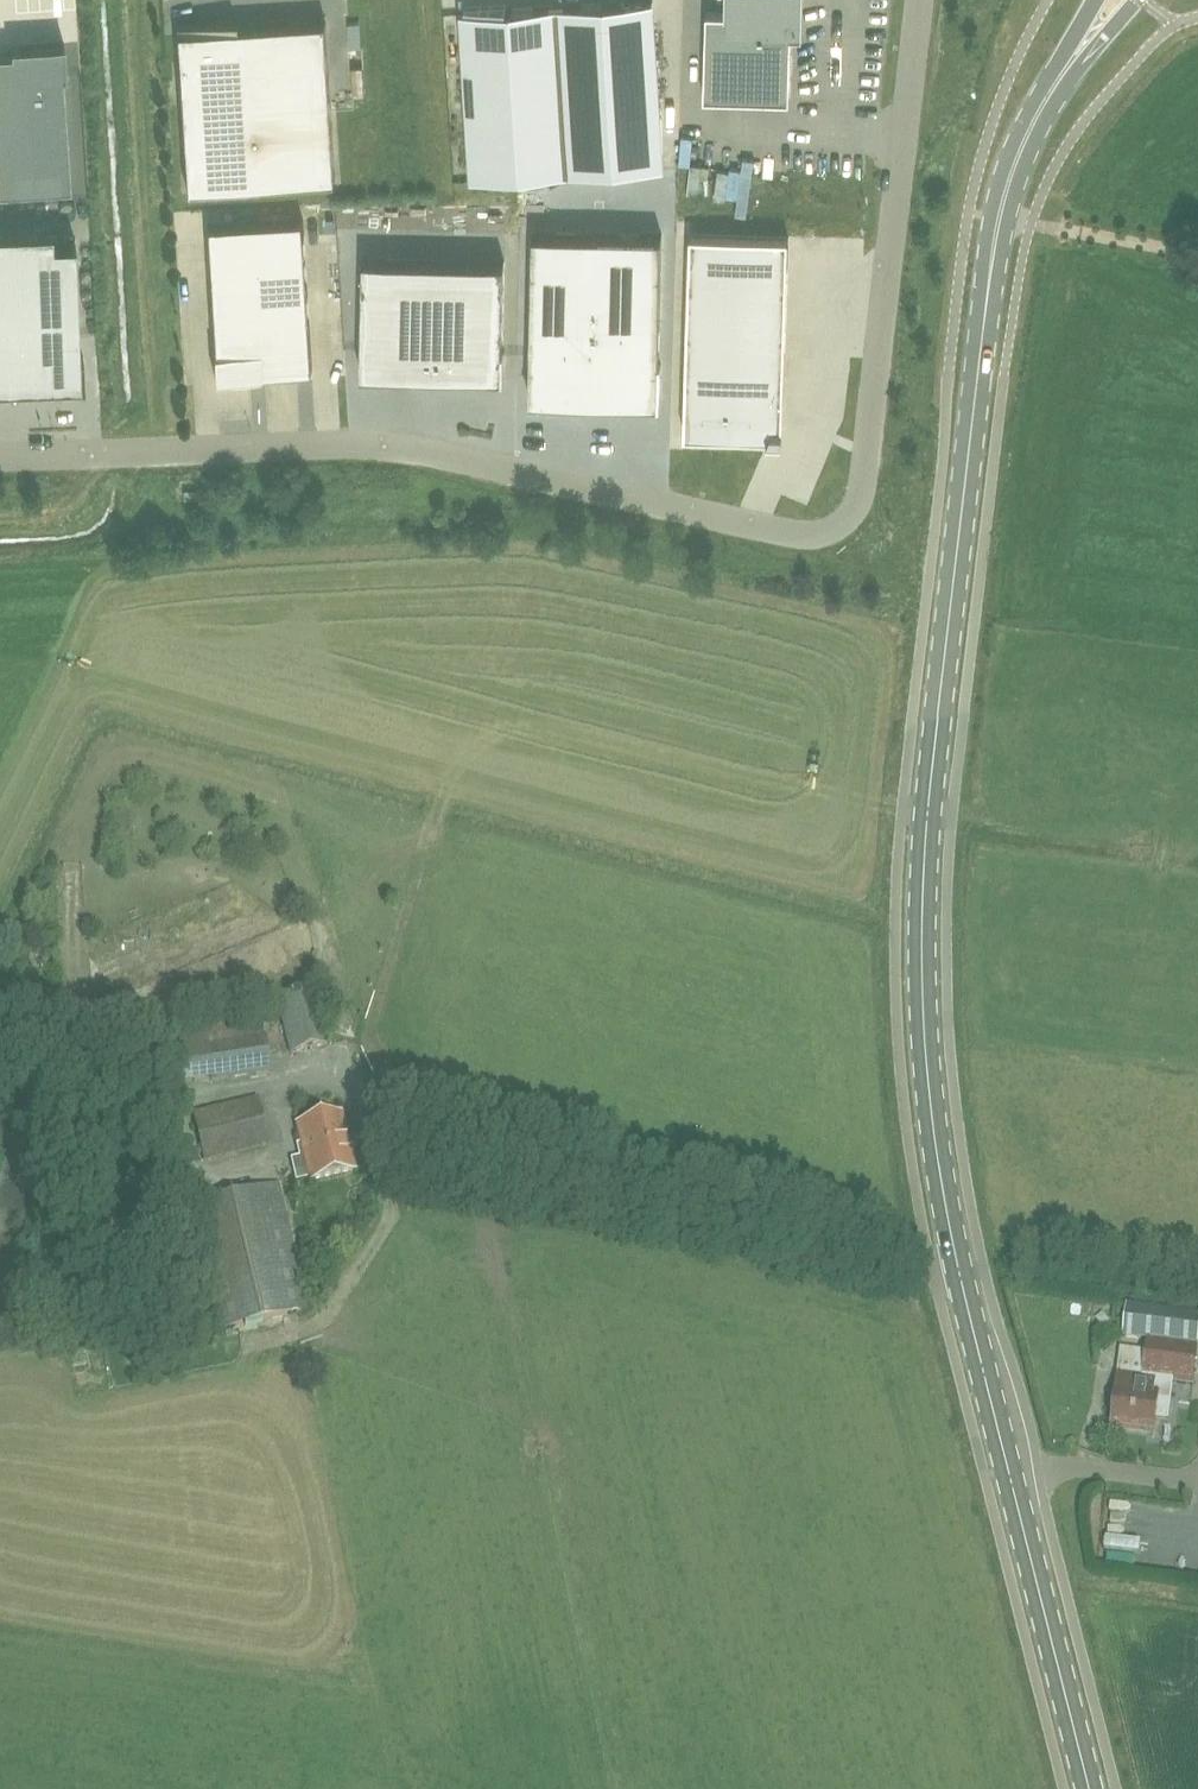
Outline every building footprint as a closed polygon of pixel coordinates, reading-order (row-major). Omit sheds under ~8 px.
[(731,13),(707,12),(705,98),(790,100),(793,14),(788,14),(788,0),(731,0),(731,13)] [(464,13),(463,13),(473,179),(663,167),(652,1),(507,10),(506,5),(467,8),(467,6),(464,6),(464,13)] [(235,20),(176,24),(186,189),(336,180),(326,21),(236,27),(235,20)] [(0,52),(0,196),(48,193),(48,189),(72,187),(63,48),(0,52)] [(857,184),(858,199),(874,198),(873,183),(857,184)] [(265,374),(265,372),(313,369),(303,219),(208,225),(216,351),(214,351),(216,377),(265,374)] [(534,233),(530,399),(659,402),(662,236),(534,233)] [(685,427),(774,429),(771,437),(783,438),(789,237),(691,234),(685,427)] [(33,384),(33,385),(47,384),(47,383),(81,382),(76,239),(53,240),(0,242),(0,385),(33,384)] [(364,258),(362,374),(503,377),(505,261),(364,258)] [(824,281),(806,283),(810,304),(828,301),(824,281)] [(290,1054),(327,1045),(314,989),(277,998),(290,1054)] [(205,1160),(270,1144),(259,1099),(194,1115),(205,1160)] [(313,1180),(354,1170),(341,1115),(299,1125),(313,1180)] [(213,1331),(307,1308),(278,1184),(184,1206),(213,1331)] [(1124,1314),(1126,1305),(1119,1304),(1118,1313),(1124,1314)] [(1127,1305),(1123,1336),(1148,1339),(1144,1377),(1119,1374),(1116,1397),(1111,1399),(1110,1408),(1114,1411),(1112,1425),(1155,1431),(1157,1418),(1168,1420),(1173,1383),(1194,1385),(1197,1346),(1197,1315),(1127,1305)]
